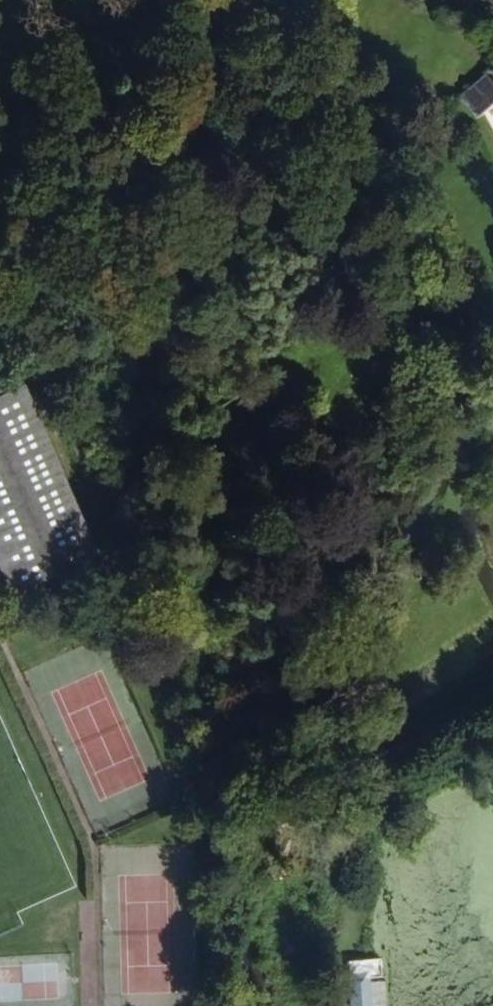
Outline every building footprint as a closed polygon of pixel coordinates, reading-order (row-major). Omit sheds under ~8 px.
[(492,14),(492,0),(481,0),(492,14)] [(478,83),(455,102),(473,125),(492,108),(492,101),(478,83)] [(319,124),(297,93),(295,95),(317,126),(319,124)] [(346,158),(322,128),(320,129),(343,160),(346,158)] [(19,392),(0,400),(0,602),(6,599),(88,561),(19,392)] [(352,961),(326,961),(327,1005),(351,1005),(352,961)]
